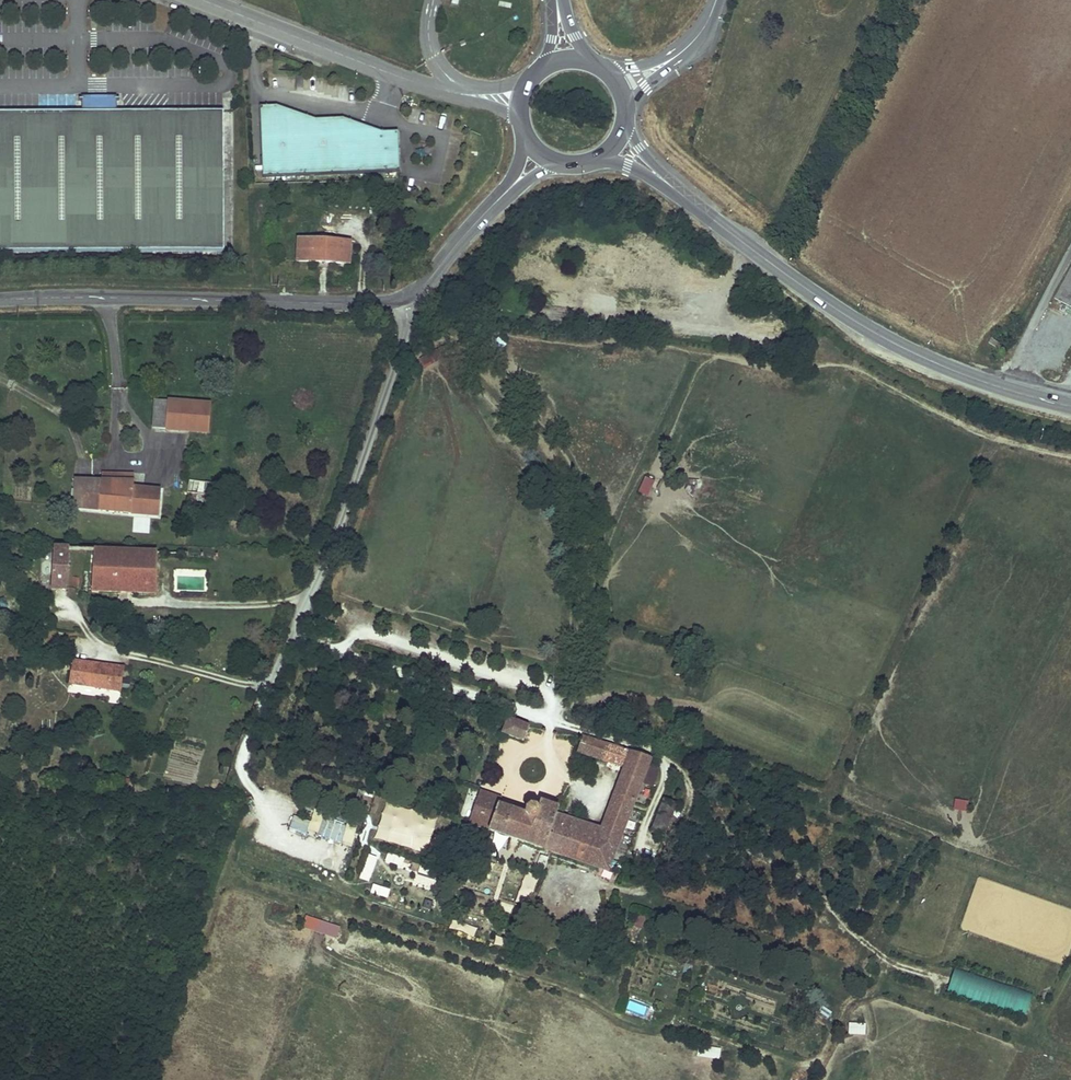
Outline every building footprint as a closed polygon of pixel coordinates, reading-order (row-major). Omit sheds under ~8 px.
[(75,108),(75,95),(40,95),(40,108),(75,108)] [(82,98),(82,113),(99,113),(117,112),(117,98),(99,98),(82,98)] [(261,108),(264,177),(401,172),(399,133),(383,133),(344,120),(317,121),(278,107),(261,108)] [(224,250),(223,112),(117,112),(99,113),(82,113),(0,113),(0,252),(224,250)] [(299,241),(298,262),(349,265),(350,244),(330,243),(320,243),(299,241)] [(1059,302),(1070,309),(1070,281),(1059,302)] [(211,404),(156,401),(154,428),(209,431),(211,404)] [(101,483),(76,482),(74,509),(159,516),(160,491),(134,488),(134,483),(124,483),(125,472),(104,472),(101,483)] [(134,472),(125,472),(124,483),(134,483),(134,472)] [(650,496),(656,479),(645,475),(638,491),(650,496)] [(226,483),(189,480),(188,492),(205,494),(205,490),(226,492),(226,483)] [(69,549),(54,548),(52,589),(67,590),(69,549)] [(157,552),(94,550),(92,591),(156,594),(157,552)] [(124,669),(72,661),(69,684),(121,692),(123,676),(124,669)] [(529,727),(508,720),(503,734),(524,742),(529,727)] [(607,745),(584,737),(578,752),(602,760),(607,745)] [(502,797),(480,790),(477,800),(474,808),(469,824),(608,872),(621,837),(626,821),(642,780),(654,785),(660,770),(648,766),(651,759),(607,745),(602,760),(625,768),(602,831),(556,815),(559,810),(540,802),(537,811),(536,809),(533,808),(530,807),(527,811),(525,816),(499,806),(502,797)] [(953,798),(951,808),(966,811),(968,801),(953,798)] [(391,801),(387,813),(418,825),(423,813),(391,801)] [(676,806),(663,801),(652,829),(665,834),(676,806)] [(323,815),(315,811),(308,828),(316,832),(323,815)] [(351,845),(358,825),(324,814),(318,834),(351,845)] [(293,816),(291,828),(309,831),(311,819),(293,816)] [(631,823),(626,821),(621,837),(625,839),(631,823)] [(388,852),(385,861),(419,872),(422,863),(388,852)] [(368,853),(360,878),(369,881),(378,856),(368,853)] [(981,878),(963,927),(973,930),(978,917),(988,920),(994,904),(990,903),(997,883),(981,878)] [(371,893),(389,897),(391,888),(373,884),(371,893)] [(303,926),(337,938),(341,926),(307,914),(303,926)] [(956,967),(947,993),(1024,1019),(1033,993),(956,967)] [(848,1022),(847,1034),(864,1035),(865,1023),(848,1022)] [(699,1045),(698,1056),(719,1058),(720,1047),(699,1045)]
